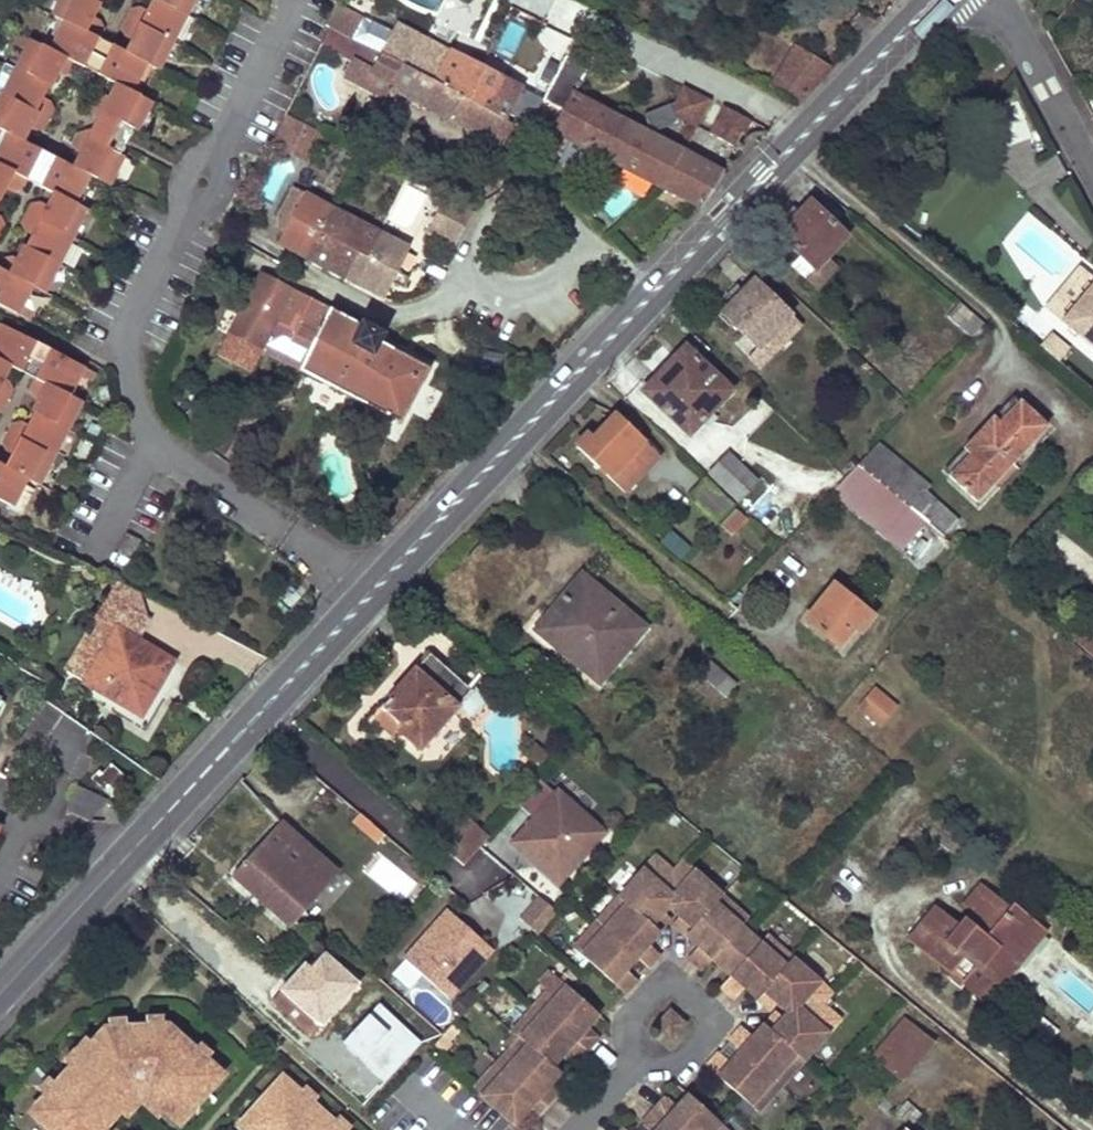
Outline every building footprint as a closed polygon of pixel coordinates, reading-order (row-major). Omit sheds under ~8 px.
[(9,182),(14,184),(26,179),(53,193),(44,212),(39,210),(27,215),(30,228),(35,230),(17,265),(12,263),(0,269),(0,305),(29,320),(33,312),(21,306),(31,286),(43,292),(85,209),(73,203),(87,175),(107,185),(122,156),(120,154),(103,146),(99,134),(95,132),(89,130),(78,133),(81,146),(85,149),(75,168),(56,158),(46,178),(31,170),(41,150),(21,140),(31,121),(36,123),(48,119),(45,106),(40,103),(59,66),(64,69),(77,65),(83,68),(93,49),(108,56),(98,76),(118,86),(108,105),(103,103),(91,106),(95,119),(100,122),(104,124),(116,121),(132,129),(135,131),(150,102),(131,93),(145,64),(157,70),(193,0),(152,0),(144,17),(139,14),(127,19),(131,32),(135,34),(126,52),(113,46),(99,38),(95,26),(90,24),(103,0),(62,0),(53,17),(65,23),(51,52),(31,41),(0,103),(0,130),(9,134),(0,151),(0,200),(9,182)] [(326,26),(330,28),(339,7),(336,6),(326,26)] [(339,7),(330,28),(351,39),(362,19),(339,7)] [(132,10),(127,19),(139,14),(132,10)] [(380,55),(351,39),(343,56),(352,61),(357,63),(349,80),(364,88),(368,79),(371,74),(393,85),(390,91),(449,121),(450,119),(461,95),(503,117),(519,88),(395,25),(380,55)] [(351,39),(330,28),(321,45),(343,56),(351,39)] [(574,37),(554,76),(576,88),(596,48),(574,37)] [(545,70),(554,74),(565,50),(552,44),(541,68),(545,70)] [(796,46),(771,88),(785,97),(796,105),(831,68),(796,46)] [(108,56),(93,49),(83,68),(98,76),(108,56)] [(352,61),(343,77),(349,80),(357,63),(352,61)] [(73,73),(77,65),(64,69),(73,73)] [(554,74),(545,70),(536,88),(545,92),(554,74)] [(393,85),(371,74),(368,79),(390,91),(393,85)] [(675,102),(668,105),(676,123),(681,121),(696,129),(711,100),(683,85),(675,102)] [(723,174),(570,94),(550,132),(568,141),(569,140),(591,152),(702,207),(723,174)] [(503,117),(461,95),(450,119),(492,141),(503,117)] [(668,105),(658,110),(665,127),(676,123),(668,105)] [(747,118),(724,106),(710,133),(733,145),(747,118)] [(307,126),(285,115),(271,144),(293,154),(307,126)] [(43,127),(48,119),(36,123),(43,127)] [(103,146),(120,154),(132,129),(116,121),(104,124),(100,122),(95,132),(99,134),(103,146)] [(307,126),(293,154),(308,162),(323,134),(307,126)] [(9,134),(0,130),(0,151),(9,134)] [(569,140),(568,141),(559,159),(561,165),(576,172),(582,169),(591,152),(569,140)] [(41,150),(31,170),(46,178),(56,158),(41,150)] [(26,179),(14,184),(22,188),(26,179)] [(290,189),(277,214),(275,230),(283,234),(278,243),(385,298),(392,283),(398,272),(409,248),(304,194),(303,196),(290,189)] [(455,244),(472,210),(445,197),(428,230),(455,244)] [(815,270),(847,237),(810,202),(778,235),(815,270)] [(31,206),(27,215),(39,210),(31,206)] [(0,268),(0,269),(12,263),(5,259),(0,268)] [(409,278),(398,272),(392,283),(404,288),(409,278)] [(257,349),(400,424),(430,369),(413,360),(408,370),(374,352),(379,343),(383,336),(362,325),(362,326),(330,309),(331,308),(293,288),(292,290),(262,274),(218,355),(233,363),(244,342),(257,349)] [(754,281),(723,314),(758,347),(749,357),(759,367),(781,344),(772,336),(791,316),(754,281)] [(1092,348),(1092,284),(1062,322),(1092,348)] [(959,302),(947,316),(974,339),(987,326),(959,302)] [(791,316),(772,336),(781,344),(801,325),(791,316)] [(9,365),(21,372),(36,343),(0,324),(0,334),(0,335),(0,383),(9,365)] [(1049,336),(1041,350),(1059,361),(1067,347),(1049,336)] [(257,349),(244,342),(233,363),(246,370),(257,349)] [(36,343),(21,372),(36,379),(51,350),(36,343)] [(413,360),(379,343),(374,352),(408,370),(413,360)] [(686,348),(670,364),(674,368),(690,351),(686,348)] [(11,507),(26,479),(38,485),(81,402),(68,395),(79,375),(92,380),(96,373),(51,350),(36,379),(40,391),(44,394),(25,431),(20,429),(8,433),(11,446),(16,449),(7,467),(0,463),(0,501),(11,507)] [(670,364),(644,391),(689,435),(701,422),(711,412),(731,391),(690,351),(674,368),(670,364)] [(1014,395),(993,417),(999,423),(1020,400),(1014,395)] [(977,501),(1005,471),(1030,444),(1047,426),(1020,400),(999,423),(993,417),(964,448),(970,454),(950,476),(977,501)] [(717,417),(711,412),(701,422),(707,427),(717,417)] [(589,434),(576,447),(625,492),(645,470),(629,455),(643,440),(616,415),(594,439),(589,434)] [(239,431),(221,420),(206,445),(224,456),(239,431)] [(20,429),(13,425),(8,433),(20,429)] [(643,440),(629,455),(645,470),(660,455),(643,440)] [(878,443),(857,465),(925,521),(943,536),(958,521),(926,491),(931,486),(878,443)] [(1030,444),(1005,471),(1010,477),(1036,449),(1030,444)] [(964,448),(944,470),(950,476),(970,454),(964,448)] [(739,501),(756,482),(727,455),(710,474),(739,501)] [(846,477),(834,490),(885,534),(890,529),(905,544),(925,521),(857,465),(846,477)] [(717,523),(733,506),(705,480),(689,496),(717,523)] [(737,508),(722,524),(733,536),(749,520),(737,508)] [(667,531),(657,546),(681,563),(691,548),(667,531)] [(1092,584),(1092,559),(1062,533),(1049,548),(1092,584)] [(947,570),(937,582),(949,593),(960,580),(947,570)] [(582,575),(544,620),(567,639),(561,647),(559,649),(599,683),(646,628),(582,575)] [(117,584),(98,617),(103,620),(117,628),(137,640),(147,625),(138,595),(117,584)] [(839,648),(855,629),(861,633),(874,617),(834,585),(805,620),(839,648)] [(85,683),(141,716),(173,662),(137,640),(117,628),(103,620),(92,638),(106,647),(85,683)] [(544,620),(538,628),(561,647),(567,639),(544,620)] [(1065,634),(1092,657),(1092,634),(1090,637),(1073,623),(1065,634)] [(1072,642),(1062,634),(1052,647),(1061,655),(1072,642)] [(87,635),(65,671),(85,683),(106,647),(92,638),(87,635)] [(430,654),(385,705),(406,724),(399,732),(420,749),(471,691),(430,654)] [(737,684),(705,656),(694,668),(727,696),(737,684)] [(857,707),(879,726),(896,706),(873,687),(857,707)] [(384,704),(371,718),(394,738),(399,732),(406,724),(385,705),(384,704)] [(91,778),(111,797),(127,779),(110,763),(101,774),(97,771),(91,778)] [(67,810),(88,820),(106,799),(78,787),(67,810)] [(511,842),(557,884),(604,833),(558,791),(511,842)] [(666,822),(673,813),(669,809),(661,803),(653,812),(666,822)] [(360,815),(352,824),(374,846),(383,837),(360,815)] [(465,818),(440,845),(446,851),(471,824),(465,818)] [(233,876),(291,927),(339,873),(281,822),(233,876)] [(471,824),(446,851),(463,866),(487,839),(471,824)] [(656,857),(575,949),(624,993),(636,979),(626,969),(636,958),(647,968),(659,954),(648,943),(659,931),(658,931),(670,917),(663,911),(669,905),(680,915),(674,923),(699,946),(689,957),(703,970),(713,958),(740,927),(747,920),(683,863),(674,873),(656,857)] [(495,901),(513,921),(532,905),(514,885),(495,901)] [(967,978),(963,984),(978,997),(1010,958),(1027,952),(1044,931),(1014,906),(1010,910),(981,886),(964,907),(972,913),(960,928),(936,909),(909,940),(949,973),(954,968),(967,978)] [(518,925),(540,938),(557,912),(535,899),(518,925)] [(394,972),(439,1011),(482,962),(437,923),(394,972)] [(740,927),(713,958),(732,974),(759,944),(740,927)] [(732,974),(722,986),(736,998),(745,987),(771,1010),(778,1002),(790,1013),(784,1019),(777,1013),(766,1026),(765,1026),(754,1038),(743,1028),(730,1041),(741,1052),(731,1063),(720,1053),(707,1067),(741,1097),(754,1109),(757,1111),(838,1020),(820,1004),(829,994),(765,937),(761,942),(759,944),(732,974)] [(1010,958),(978,997),(986,1003),(1027,952),(1010,958)] [(358,985),(324,954),(320,958),(311,968),(305,964),(281,991),(270,1004),(309,1038),(320,1026),(358,985)] [(954,968),(949,973),(963,984),(967,978),(954,968)] [(553,974),(543,985),(550,991),(560,980),(553,974)] [(511,1049),(475,1089),(514,1124),(525,1111),(537,1121),(561,1094),(549,1084),(560,1072),(553,1065),(563,1054),(574,1064),(598,1037),(587,1027),(598,1014),(560,980),(550,991),(514,1032),(521,1037),(511,1049)] [(670,1012),(657,1026),(672,1038),(684,1024),(670,1012)] [(146,1018),(147,1027),(164,1026),(163,1017),(146,1018)] [(125,1019),(108,1020),(109,1029),(125,1028),(125,1019)] [(932,1044),(904,1021),(875,1056),(903,1079),(932,1044)] [(30,1113),(49,1129),(103,1129),(130,1101),(134,1104),(144,1093),(179,1124),(222,1076),(167,1026),(164,1026),(147,1027),(139,1027),(140,1046),(134,1047),(133,1028),(125,1028),(109,1029),(105,1029),(92,1043),(88,1040),(77,1053),(81,1056),(30,1113)] [(514,1032),(504,1043),(511,1049),(521,1037),(514,1032)] [(786,1086),(804,1101),(820,1082),(802,1067),(786,1086)] [(239,1127),(243,1129),(341,1129),(282,1078),(239,1127)] [(727,1129),(689,1095),(678,1108),(667,1098),(643,1125),(649,1129),(727,1129)] [(730,1109),(743,1121),(754,1109),(741,1097),(730,1109)] [(906,1101),(894,1114),(909,1128),(921,1115),(906,1101)] [(17,1115),(9,1106),(2,1113),(10,1121),(17,1115)]
